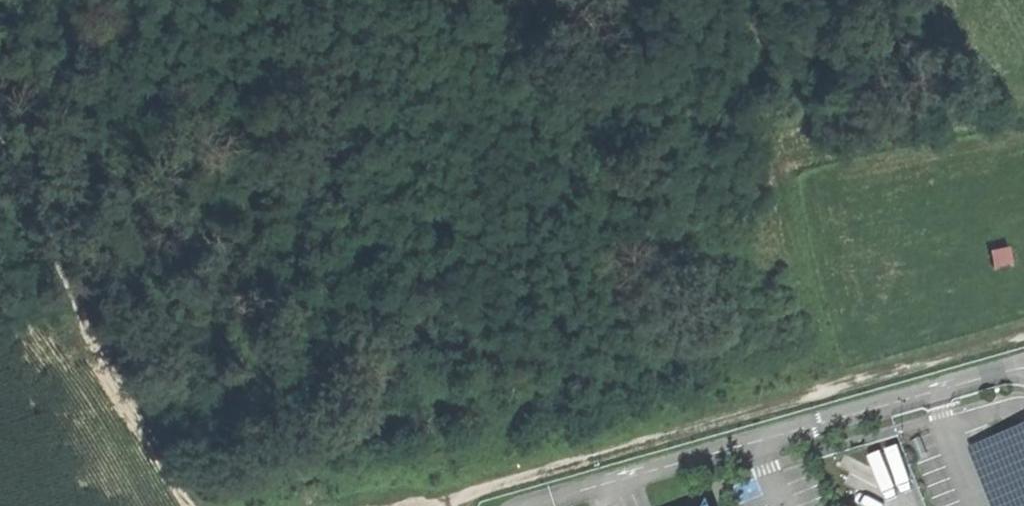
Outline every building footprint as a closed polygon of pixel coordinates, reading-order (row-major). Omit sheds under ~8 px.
[(970,450),(992,505),(1023,505),(1023,428),(970,450)]
